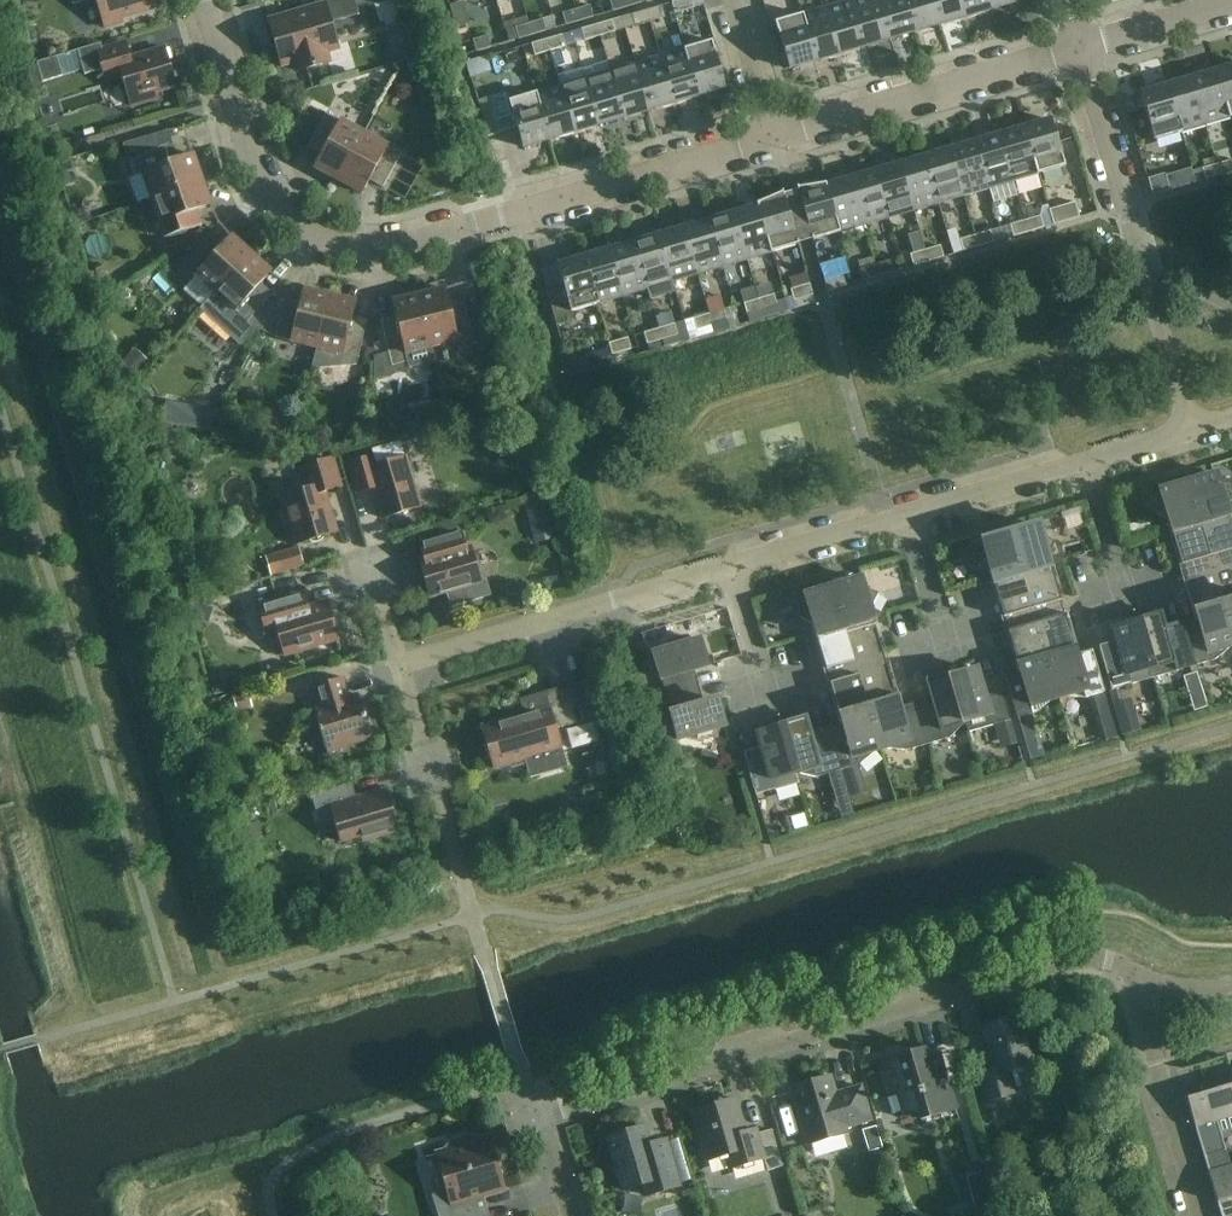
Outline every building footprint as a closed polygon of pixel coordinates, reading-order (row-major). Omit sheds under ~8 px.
[(104,28),(122,23),(121,20),(153,9),(150,0),(96,0),(104,28)] [(330,24),(359,15),(355,0),(314,0),(317,7),(269,21),(282,65),(294,61),(297,71),(328,62),(325,52),(337,48),(330,24)] [(612,11),(627,7),(625,0),(609,0),(612,11)] [(691,0),(681,0),(671,3),(675,14),(694,9),(691,0)] [(826,7),(841,57),(860,50),(859,48),(865,46),(851,0),(826,7)] [(851,0),(865,46),(890,39),(878,0),(851,0)] [(890,39),(915,32),(905,0),(878,0),(890,39)] [(915,32),(940,24),(933,0),(905,0),(915,32)] [(940,24),(945,23),(946,24),(966,20),(960,0),(933,0),(940,24)] [(966,20),(985,13),(984,11),(990,10),(987,0),(960,0),(966,20)] [(990,10),(1016,2),(1015,0),(987,0),(990,10)] [(593,17),(589,6),(576,10),(579,21),(593,17)] [(665,17),(661,6),(646,10),(650,22),(665,17)] [(826,7),(801,15),(815,61),(820,60),(821,61),(841,57),(826,7)] [(579,21),(576,10),(562,14),(565,25),(579,21)] [(646,10),(631,15),(634,26),(650,22),(646,10)] [(815,61),(801,15),(774,23),(777,32),(778,32),(789,69),(815,61)] [(546,31),(542,20),(528,24),(532,35),(546,31)] [(615,32),(612,20),(596,25),(600,36),(615,32)] [(532,35),(528,24),(515,28),(518,39),(532,35)] [(600,36),(596,25),(581,29),(584,41),(600,36)] [(403,32),(387,38),(394,57),(410,51),(403,32)] [(565,47),(561,35),(546,40),(550,51),(565,47)] [(491,47),(487,36),(472,40),(476,52),(491,47)] [(550,51),(546,40),(531,44),(534,56),(550,51)] [(714,50),(712,41),(685,49),(698,95),(725,88),(714,50)] [(131,106),(176,93),(177,92),(164,49),(130,59),(125,42),(96,51),(95,46),(77,51),(84,75),(102,69),(105,80),(122,75),(131,106)] [(698,95),(685,49),(660,56),(674,106),(693,98),(693,97),(698,95)] [(674,106),(660,56),(635,64),(648,110),(654,108),(654,110),(674,106)] [(42,82),(62,76),(57,57),(36,63),(42,82)] [(418,70),(415,58),(406,60),(409,72),(418,70)] [(648,110),(635,64),(610,71),(624,118),(648,110)] [(1216,71),(1230,117),(1231,117),(1231,66),(1216,71)] [(624,118),(610,71),(585,78),(599,125),(624,118)] [(1205,125),(1230,117),(1216,71),(1211,73),(1211,71),(1191,75),(1205,125)] [(1180,132),(1205,125),(1191,75),(1172,83),(1172,84),(1167,86),(1180,132)] [(599,125),(585,78),(560,86),(574,135),(594,128),(593,127),(599,125)] [(574,135),(560,86),(535,93),(548,140),(554,138),(555,139),(574,135)] [(1180,132),(1167,86),(1140,94),(1151,131),(1154,140),(1180,132)] [(548,140),(535,93),(509,101),(506,93),(489,98),(500,133),(517,128),(522,147),(548,140)] [(324,150),(321,154),(315,166),(314,166),(313,167),(337,180),(363,134),(326,113),(310,142),(324,150)] [(320,122),(313,118),(308,116),(297,136),(309,143),(320,122)] [(1024,128),(1038,174),(1065,166),(1062,157),(1051,120),(1024,128)] [(1018,128),(998,132),(1013,181),(1038,174),(1024,128),(1019,129),(1018,128)] [(201,180),(192,154),(190,154),(190,155),(173,161),(167,147),(173,145),(168,132),(124,148),(134,176),(142,174),(151,198),(201,180)] [(980,141),(974,142),(988,189),(1013,181),(998,132),(979,139),(980,141)] [(337,180),(357,191),(362,194),(363,193),(363,192),(372,176),(385,183),(401,154),(363,134),(337,180)] [(988,189),(974,142),(949,150),(962,191),(963,196),(981,191),(988,189)] [(949,150),(924,157),(934,191),(938,204),(963,196),(962,191),(949,150)] [(924,157),(899,165),(907,191),(913,211),(938,204),(934,191),(924,157)] [(1220,176),(1231,172),(1231,160),(1217,164),(1220,176)] [(1205,180),(1220,176),(1217,164),(1202,169),(1205,180)] [(907,191),(899,165),(874,172),(880,191),(888,218),(913,211),(907,191)] [(1165,176),(1169,191),(1195,183),(1191,168),(1165,176)] [(874,172),(849,179),(853,191),(863,226),(888,218),(880,191),(874,172)] [(1153,196),(1169,191),(1165,176),(1164,174),(1148,179),(1153,196)] [(849,179),(826,186),(825,183),(824,184),(826,191),(838,233),(863,226),(853,191),(849,179)] [(209,207),(210,206),(201,180),(151,198),(165,238),(196,227),(191,213),(209,206),(209,207)] [(826,191),(824,184),(797,189),(798,193),(791,195),(804,240),(811,238),(812,241),(838,233),(826,191)] [(783,193),(758,203),(772,252),(798,245),(797,242),(804,240),(791,195),(784,197),(783,193)] [(1053,225),(1079,217),(1075,202),(1049,210),(1053,225)] [(757,206),(733,213),(747,260),(772,252),(758,203),(756,204),(757,206)] [(747,260),(733,213),(708,221),(722,267),(747,260)] [(1040,216),(1025,221),(1028,232),(1044,228),(1040,216)] [(708,221),(683,228),(697,275),(722,267),(708,221)] [(1028,232),(1025,221),(1010,225),(1013,237),(1028,232)] [(697,275),(683,228),(658,235),(672,282),(697,275)] [(990,231),(975,235),(978,247),(994,242),(990,231)] [(672,282),(658,235),(633,243),(647,289),(650,299),(674,292),(671,282),(672,282)] [(978,247),(975,235),(959,240),(963,251),(978,247)] [(195,276),(214,294),(250,254),(230,236),(229,237),(216,251),(205,241),(177,272),(189,283),(195,276)] [(647,289),(633,243),(628,244),(627,243),(607,247),(622,297),(647,289)] [(940,246),(925,250),(928,262),(944,257),(940,246)] [(589,256),(583,258),(597,304),(622,297),(607,247),(588,254),(589,256)] [(910,255),(913,266),(928,262),(925,250),(910,255)] [(271,273),(250,254),(214,294),(200,309),(239,344),(253,328),(246,322),(268,298),(257,288),(269,274),(270,274),(271,273)] [(571,312),(597,304),(583,258),(557,265),(563,285),(546,290),(556,325),(573,320),(571,312)] [(890,260),(875,265),(878,276),(893,272),(890,260)] [(878,276),(875,265),(859,269),(863,281),(878,276)] [(827,292),(846,286),(843,274),(824,280),(827,292)] [(107,276),(92,284),(89,286),(95,296),(97,299),(97,298),(114,289),(107,276)] [(813,296),(809,284),(791,290),(794,301),(813,296)] [(418,296),(431,347),(456,341),(458,350),(474,345),(465,305),(449,309),(445,291),(445,290),(445,289),(418,296)] [(297,310),(282,306),(275,338),(316,348),(329,296),(302,290),(301,291),(302,291),(297,310)] [(774,295),(759,299),(762,311),(777,306),(774,295)] [(356,364),(358,358),(366,326),(351,323),(355,304),(356,304),(356,303),(329,296),(316,348),(312,367),(319,369),(356,364)] [(397,322),(383,326),(382,326),(392,366),(408,362),(406,354),(431,347),(418,296),(391,303),(391,304),(392,304),(397,322)] [(743,304),(747,315),(762,311),(759,299),(743,304)] [(724,309),(709,314),(712,325),(727,321),(724,309)] [(712,325),(709,314),(693,318),(697,330),(712,325)] [(674,324),(659,329),(662,340),(677,336),(674,324)] [(662,340),(659,329),(643,333),(647,345),(662,340)] [(612,355),(631,349),(628,338),(608,343),(612,355)] [(133,348),(120,362),(134,375),(147,361),(133,348)] [(521,420),(516,404),(498,409),(503,426),(521,420)] [(189,427),(211,430),(218,412),(191,409),(189,427)] [(327,446),(343,446),(344,425),(328,424),(327,446)] [(372,457),(348,464),(357,493),(373,488),(382,518),(420,507),(405,457),(375,466),(372,457)] [(331,459),(302,467),(307,485),(303,491),(283,497),(286,508),(283,512),(286,524),(292,525),(297,543),(308,540),(311,543),(317,543),(322,540),(323,535),(335,532),(323,492),(340,488),(331,459)] [(1231,501),(1231,485),(1230,479),(1219,483),(1216,474),(1188,482),(1214,571),(1231,566),(1231,527),(1225,503),(1231,501)] [(1214,571),(1188,482),(1159,491),(1162,499),(1154,513),(1168,520),(1181,565),(1182,565),(1186,579),(1185,579),(1185,580),(1214,571)] [(545,498),(544,498),(525,503),(533,537),(553,532),(545,498)] [(1010,535),(1036,623),(1065,615),(1065,614),(1064,614),(1060,601),(1061,601),(1048,556),(1055,542),(1041,535),(1039,526),(1010,535)] [(429,560),(421,562),(420,563),(430,597),(446,592),(451,607),(471,601),(466,587),(480,582),(470,548),(466,549),(461,533),(424,544),(429,560)] [(1008,631),(1008,632),(1036,623),(1010,535),(982,543),(984,551),(977,565),(990,573),(1003,617),(1004,617),(1008,631)] [(265,555),(272,576),(303,567),(297,546),(265,555)] [(1231,633),(1231,566),(1214,571),(1231,633)] [(1183,626),(1195,666),(1214,660),(1230,646),(1231,646),(1231,633),(1214,571),(1185,580),(1198,621),(1183,626)] [(859,676),(887,667),(886,667),(882,653),(883,653),(870,608),(877,594),(864,587),(861,579),(833,587),(859,676)] [(859,676),(833,587),(804,595),(806,604),(799,618),(813,625),(826,670),(830,683),(830,684),(859,676)] [(220,592),(227,640),(247,637),(240,589),(220,592)] [(306,608),(302,593),(302,592),(258,605),(267,635),(278,632),(285,655),(337,640),(326,603),(306,608)] [(212,609),(192,602),(189,613),(188,617),(190,618),(207,623),(212,609)] [(1160,613),(1135,621),(1136,622),(1150,669),(1149,669),(1150,670),(1155,669),(1171,673),(1195,666),(1183,626),(1165,631),(1160,613)] [(1065,615),(1036,623),(1058,697),(1063,696),(1084,699),(1103,693),(1092,652),(1077,657),(1065,615)] [(1152,679),(1150,670),(1149,669),(1150,669),(1136,622),(1112,629),(1117,645),(1099,650),(1110,691),(1117,689),(1152,679)] [(1036,623),(1008,632),(1020,674),(1005,678),(1017,718),(1037,712),(1053,699),(1058,697),(1036,623)] [(666,697),(696,688),(691,670),(707,665),(699,640),(681,646),(673,638),(659,652),(653,654),(660,679),(661,679),(666,697)] [(926,745),(914,705),(900,709),(887,667),(859,676),(880,749),(885,748),(906,751),(926,745)] [(976,669),(952,676),(951,676),(965,724),(968,733),(1010,720),(998,680),(980,685),(976,669)] [(1182,677),(1187,694),(1201,690),(1196,673),(1182,677)] [(914,705),(926,745),(950,738),(961,726),(965,724),(951,676),(952,676),(952,675),(926,682),(932,700),(914,705)] [(859,676),(830,684),(842,726),(828,730),(840,770),(859,765),(875,751),(880,749),(859,676)] [(358,695),(356,695),(349,697),(343,677),(312,687),(318,706),(313,708),(328,757),(348,751),(347,746),(371,739),(358,695)] [(543,692),(548,709),(512,719),(511,717),(484,725),(489,743),(486,744),(493,769),(509,764),(511,769),(525,765),(529,779),(567,767),(556,729),(577,723),(566,686),(543,692)] [(670,715),(678,740),(684,738),(703,743),(706,732),(724,726),(717,701),(701,706),(696,688),(666,697),(671,714),(670,715)] [(1121,701),(1117,689),(1110,691),(1124,735),(1139,731),(1139,729),(1130,699),(1121,701)] [(247,693),(232,697),(236,713),(252,708),(247,693)] [(592,716),(589,703),(579,706),(582,719),(592,716)] [(795,773),(794,773),(794,775),(799,773),(816,777),(840,770),(828,730),(810,735),(805,718),(780,725),(780,727),(781,726),(795,773)] [(761,750),(744,755),(755,795),(775,789),(772,780),(794,773),(795,773),(781,726),(780,727),(757,734),(761,750)] [(348,801),(343,785),(311,794),(319,823),(334,819),(341,842),(361,836),(362,841),(398,831),(386,790),(348,801)] [(864,787),(846,792),(847,798),(865,792),(864,787)] [(317,879),(303,881),(305,897),(319,893),(317,879)] [(1033,1065),(1019,1016),(982,1027),(994,1069),(977,1074),(986,1103),(1016,1094),(1010,1077),(1014,1071),(1033,1065)] [(924,1049),(912,1052),(880,1061),(891,1097),(887,1098),(892,1115),(896,1114),(897,1117),(918,1111),(921,1120),(955,1110),(939,1054),(926,1058),(924,1049)] [(860,1086),(844,1091),(845,1094),(836,1097),(830,1076),(790,1088),(807,1145),(847,1133),(845,1128),(870,1120),(860,1086)] [(1186,1098),(1204,1157),(1225,1151),(1216,1120),(1231,1115),(1231,1084),(1186,1098)] [(707,1161),(711,1160),(726,1155),(730,1169),(763,1159),(767,1171),(782,1167),(771,1130),(756,1134),(755,1130),(744,1133),(738,1111),(734,1099),(693,1112),(707,1161)] [(628,1131),(626,1127),(611,1131),(613,1135),(606,1137),(615,1167),(611,1168),(615,1183),(619,1182),(622,1191),(643,1185),(646,1196),(679,1186),(665,1140),(649,1145),(643,1126),(628,1131)] [(881,1148),(875,1127),(862,1130),(868,1152),(881,1148)] [(451,1204),(436,1209),(438,1215),(479,1215),(474,1199),(504,1191),(488,1138),(478,1141),(475,1140),(473,1139),(470,1138),(467,1138),(464,1138),(461,1139),(459,1140),(456,1141),(453,1142),(451,1144),(449,1146),(447,1148),(446,1151),(436,1153),(451,1204)] [(1206,1173),(1207,1175),(1209,1174),(1221,1215),(1231,1215),(1231,1166),(1206,1173)] [(975,1209),(999,1202),(990,1169),(965,1176),(975,1209)]
